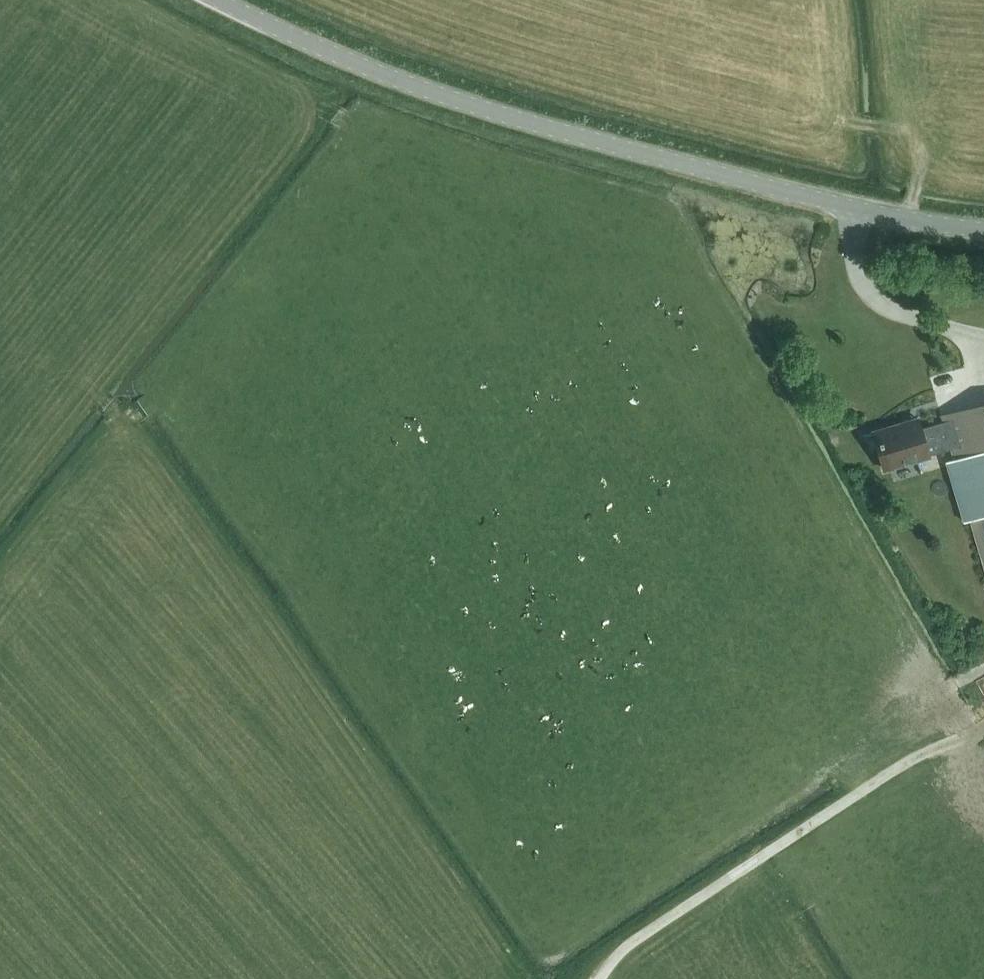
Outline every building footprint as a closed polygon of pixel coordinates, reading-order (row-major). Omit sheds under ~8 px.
[(941,416),(943,422),(921,428),(919,422),(907,426),(906,422),(862,435),(863,436),(877,432),(888,466),(884,467),(884,468),(929,455),(928,453),(943,449),(964,520),(972,518),(983,559),(983,403),(941,416)]
